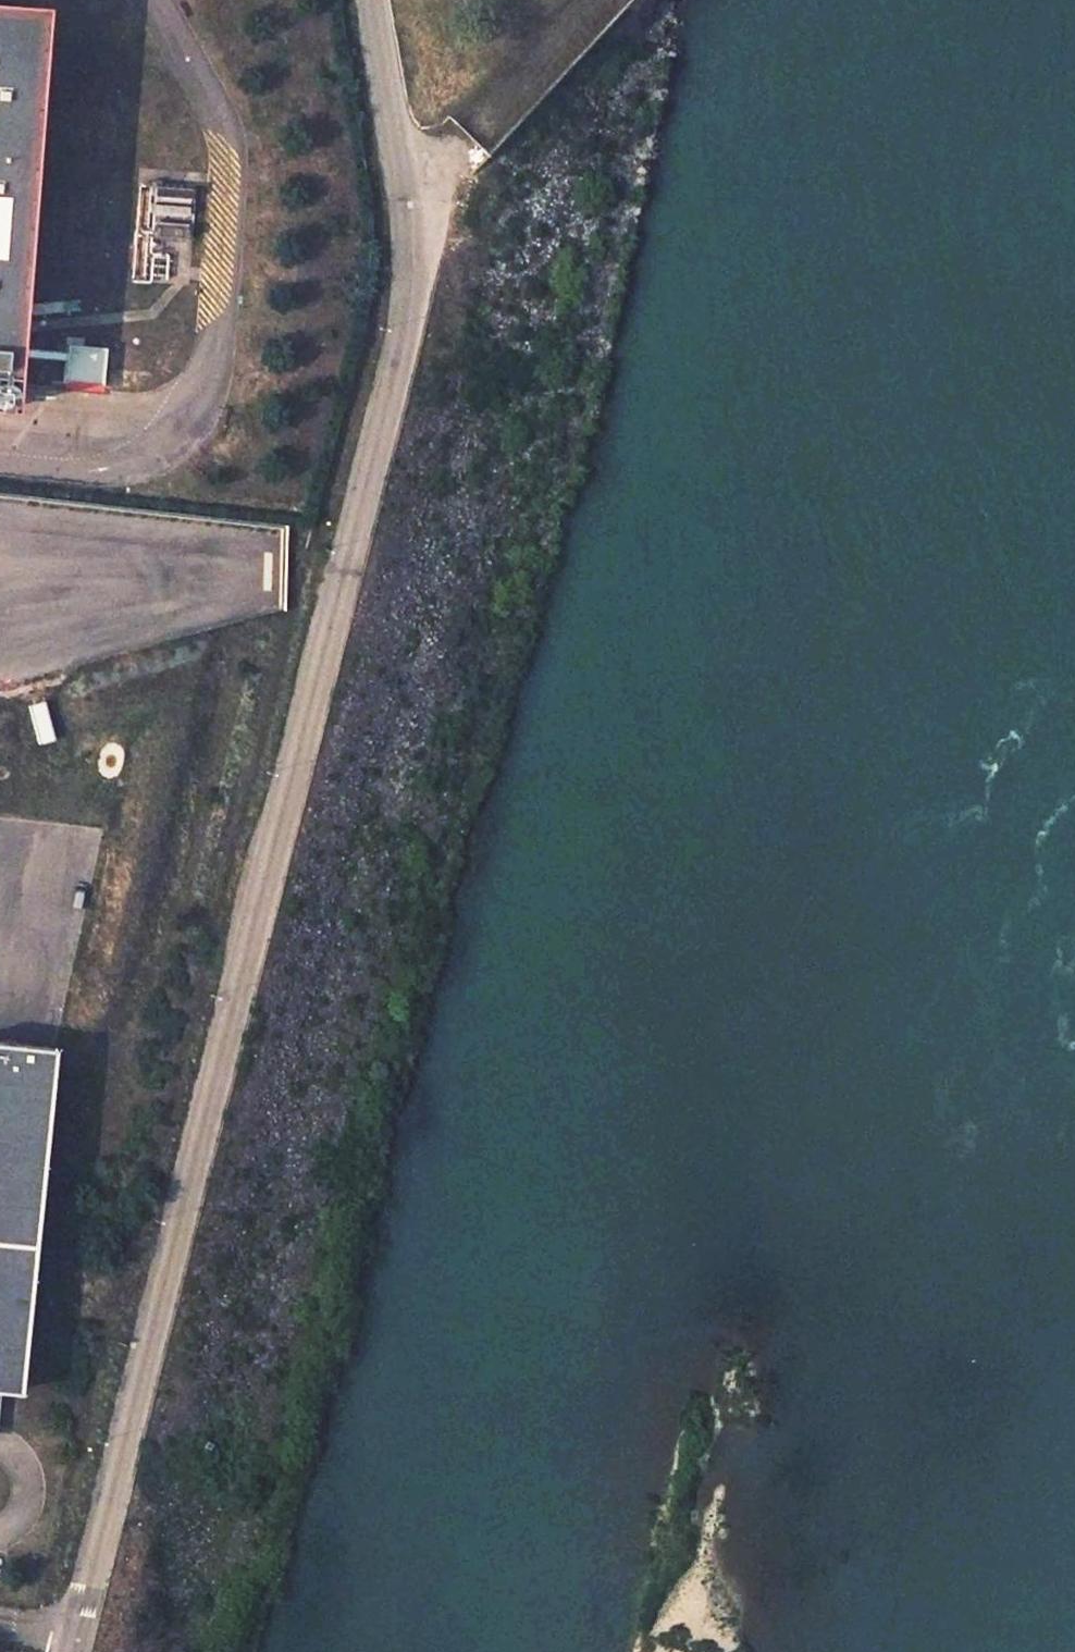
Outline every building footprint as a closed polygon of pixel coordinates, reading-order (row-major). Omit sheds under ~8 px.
[(15,411),(51,7),(0,1),(0,411),(15,411)] [(88,837),(34,826),(0,989),(0,1025),(46,1035),(88,837)] [(0,1385),(12,1386),(20,1313),(25,1313),(52,1047),(0,1042),(0,1390),(0,1385)] [(0,1385),(0,1390),(17,1392),(25,1313),(20,1313),(12,1386),(0,1385)]
